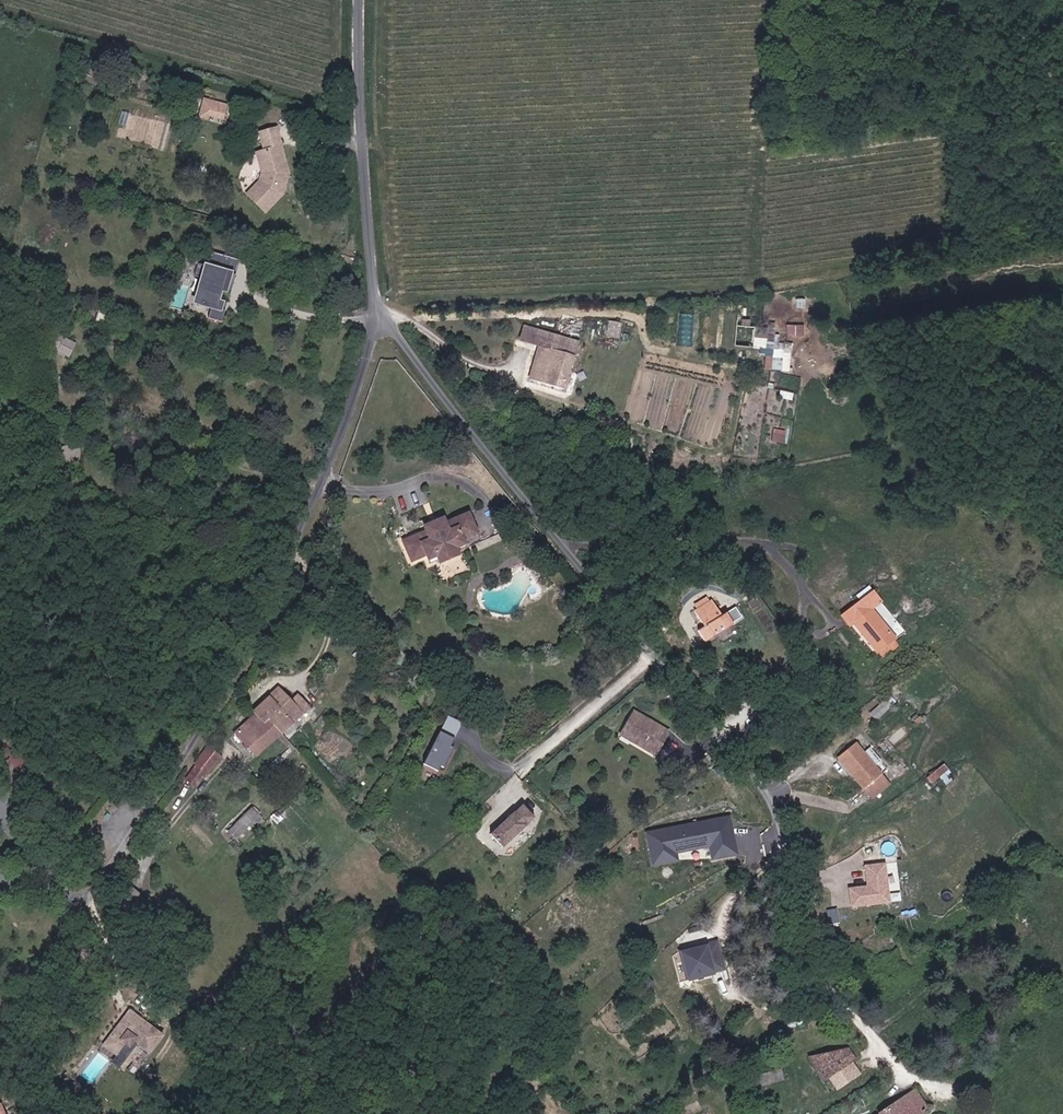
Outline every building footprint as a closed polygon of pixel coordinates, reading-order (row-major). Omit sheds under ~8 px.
[(341,94),(330,92),(329,102),(339,103),(341,94)] [(200,118),(225,120),(227,100),(202,98),(200,118)] [(290,174),(284,148),(280,131),(264,135),(268,151),(264,152),(258,153),(263,174),(261,182),(249,194),(253,198),(266,213),(286,196),(290,174)] [(221,289),(226,291),(230,291),(234,274),(238,259),(210,252),(207,264),(217,266),(216,269),(195,264),(193,276),(201,278),(194,303),(210,307),(207,318),(220,322),(224,310),(221,309),(225,296),(220,295),(221,289)] [(753,350),(775,352),(777,322),(755,321),(753,350)] [(788,323),(788,334),(805,334),(805,323),(788,323)] [(540,344),(533,367),(530,379),(565,389),(575,354),(553,348),(540,344)] [(775,355),(767,354),(766,367),(790,370),(793,347),(777,345),(775,355)] [(775,428),(773,440),(784,442),(786,429),(775,428)] [(427,528),(404,539),(417,565),(432,558),(433,560),(440,557),(446,570),(473,557),(467,545),(474,541),(473,539),(488,532),(476,505),(426,527),(427,528)] [(714,599),(696,612),(705,624),(709,621),(713,626),(704,632),(708,637),(734,619),(730,612),(725,615),(714,599)] [(871,608),(853,620),(875,650),(892,639),(871,608)] [(254,711),(259,717),(236,734),(252,756),(275,739),(285,732),(295,725),(294,723),(311,710),(304,701),(296,707),(284,691),(254,711)] [(633,712),(623,728),(619,736),(631,742),(649,753),(654,756),(658,748),(668,732),(633,712)] [(458,740),(441,731),(423,766),(441,775),(458,740)] [(891,786),(877,769),(867,755),(860,746),(844,758),(875,798),(891,786)] [(206,777),(213,771),(224,762),(213,747),(201,756),(196,764),(188,776),(196,786),(206,777)] [(873,750),(867,755),(877,769),(884,764),(873,750)] [(946,763),(927,775),(938,791),(956,780),(946,763)] [(535,818),(522,805),(490,836),(502,848),(535,818)] [(256,806),(229,825),(239,838),(265,818),(256,806)] [(730,816),(643,831),(650,870),(678,866),(677,855),(708,849),(710,863),(737,858),(730,816)] [(848,888),(851,907),(891,902),(885,861),(864,864),(867,885),(848,888)] [(707,946),(678,953),(685,983),(714,976),(707,946)] [(164,1034),(130,1011),(106,1044),(121,1055),(130,1041),(133,1043),(136,1038),(152,1050),(164,1034)] [(855,1049),(824,1059),(838,1078),(849,1070),(862,1060),(855,1049)] [(862,1087),(849,1070),(838,1078),(851,1096),(862,1087)] [(878,1112),(875,1113),(922,1113),(931,1108),(913,1088),(889,1105),(878,1112)]
